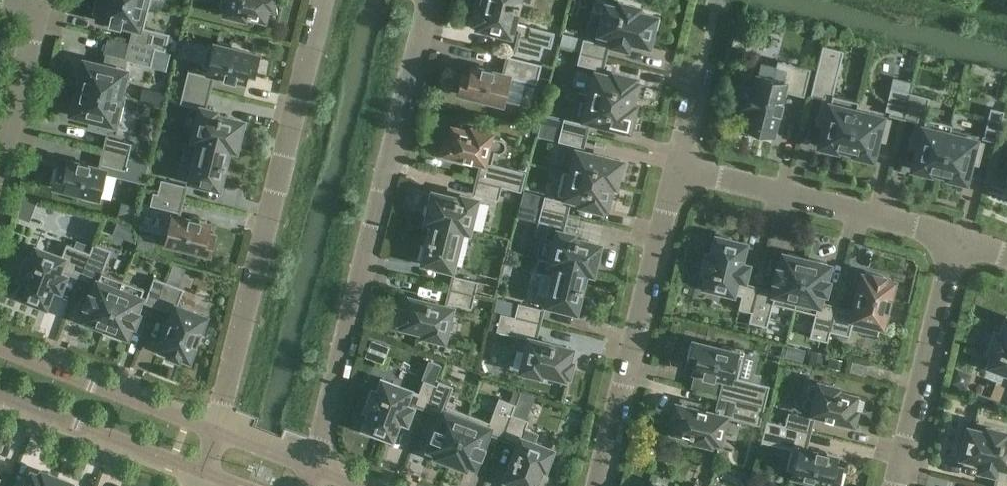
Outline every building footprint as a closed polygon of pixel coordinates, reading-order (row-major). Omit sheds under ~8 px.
[(155,48),(165,51),(170,33),(144,27),(149,5),(129,0),(99,0),(97,8),(101,9),(99,17),(110,20),(109,23),(120,25),(121,23),(134,26),(130,42),(155,48)] [(219,8),(227,10),(226,13),(245,18),(246,15),(265,19),(268,5),(272,6),(274,0),(221,0),(219,8)] [(474,22),(479,23),(478,26),(495,30),(510,33),(518,35),(514,52),(515,52),(515,51),(540,58),(543,46),(551,48),(555,32),(530,26),(529,26),(516,23),(520,7),(518,6),(519,3),(518,2),(519,0),(485,0),(483,7),(478,6),(474,22)] [(605,58),(609,43),(626,47),(629,39),(648,44),(652,30),(653,31),(657,17),(637,12),(639,7),(621,3),(620,8),(605,4),(605,6),(606,6),(598,42),(583,38),(580,51),(605,58)] [(564,34),(561,45),(574,48),(576,37),(564,34)] [(260,55),(231,48),(232,44),(217,41),(216,45),(213,44),(212,46),(207,45),(202,66),(207,68),(207,70),(225,75),(224,77),(235,80),(235,77),(246,80),(248,71),(255,73),(260,55)] [(127,60),(128,61),(151,66),(155,48),(130,42),(127,55),(128,56),(127,60)] [(823,45),(810,94),(823,98),(817,121),(825,123),(819,145),(837,150),(838,147),(846,150),(858,101),(833,94),(844,50),(823,45)] [(605,58),(580,51),(577,63),(601,69),(601,70),(602,70),(605,58)] [(78,86),(125,98),(125,97),(120,96),(128,61),(127,60),(109,55),(106,65),(84,60),(78,86)] [(503,74),(492,71),(493,69),(482,66),(482,69),(471,66),(469,74),(462,73),(457,90),(486,98),(485,101),(499,105),(500,101),(504,102),(510,77),(537,83),(542,64),(507,55),(503,74)] [(748,129),(747,133),(762,137),(763,133),(771,135),(777,111),(780,112),(782,101),(780,100),(782,91),(804,96),(811,68),(777,60),(773,77),(759,74),(755,88),(743,85),(737,107),(749,110),(745,129),(748,129)] [(184,87),(210,92),(214,76),(212,76),(188,70),(184,87)] [(590,96),(634,106),(635,106),(631,105),(637,82),(633,81),(634,78),(614,73),(613,76),(596,72),(590,96)] [(78,86),(71,112),(93,118),(91,128),(116,134),(125,98),(78,86)] [(184,87),(180,103),(201,108),(194,139),(201,140),(228,147),(235,149),(236,145),(238,146),(240,134),(239,134),(242,121),(215,114),(215,111),(206,108),(210,92),(184,87)] [(890,114),(904,118),(910,92),(891,87),(885,110),(891,111),(890,113),(890,114)] [(910,92),(904,118),(916,121),(910,144),(918,146),(912,168),(930,173),(931,170),(939,173),(952,123),(924,117),(929,97),(910,92)] [(578,93),(572,120),(589,124),(590,120),(625,129),(626,128),(629,128),(634,106),(590,96),(578,93)] [(858,101),(846,150),(855,152),(854,154),(872,158),(878,136),(885,138),(890,118),(857,110),(859,101),(858,101)] [(983,137),(997,141),(1004,111),(991,107),(984,136),(983,136),(983,137)] [(543,113),(540,124),(586,136),(589,124),(572,120),(564,118),(543,113)] [(952,123),(939,173),(948,175),(947,177),(965,181),(971,159),(978,161),(983,141),(976,139),(977,135),(951,128),(952,124),(952,123)] [(146,124),(141,140),(154,143),(158,127),(146,124)] [(540,124),(537,136),(558,141),(582,147),(583,148),(586,136),(540,124)] [(502,138),(500,138),(491,135),(491,132),(472,127),(471,131),(452,126),(449,140),(445,139),(442,152),(463,157),(463,158),(470,160),(471,159),(484,162),(483,167),(481,166),(480,166),(476,180),(502,186),(501,187),(521,191),(526,171),(492,163),(495,152),(497,152),(499,153),(500,152),(501,152),(503,151),(504,150),(505,150),(506,148),(506,147),(506,146),(506,144),(506,143),(505,142),(505,140),(503,139),(502,138)] [(107,136),(103,150),(128,156),(132,143),(108,137),(108,136),(107,136)] [(228,147),(201,140),(191,180),(195,181),(195,182),(206,185),(206,184),(222,188),(225,172),(223,171),(228,147)] [(58,167),(53,184),(82,191),(82,195),(96,199),(97,195),(100,196),(106,172),(143,181),(144,182),(149,161),(128,156),(103,150),(100,164),(101,164),(100,168),(89,165),(89,163),(79,160),(78,163),(67,160),(65,168),(58,167)] [(615,184),(621,162),(617,161),(618,160),(577,150),(571,172),(563,170),(563,171),(615,184)] [(615,185),(615,184),(563,171),(557,194),(582,201),(581,204),(602,209),(603,206),(606,206),(612,184),(615,185)] [(158,192),(183,199),(187,185),(186,184),(185,185),(161,179),(158,192)] [(476,180),(473,194),(474,194),(474,193),(498,199),(501,187),(502,186),(476,180)] [(183,199),(158,192),(153,191),(150,205),(179,212),(178,212),(180,213),(183,199)] [(427,219),(468,229),(476,199),(462,196),(461,199),(433,192),(430,205),(429,204),(426,216),(427,216),(427,219)] [(544,195),(541,207),(567,214),(570,201),(569,201),(568,201),(544,195)] [(538,257),(538,258),(592,271),(593,269),(594,269),(597,257),(596,257),(599,244),(571,238),(572,234),(562,232),(567,214),(541,207),(538,221),(550,223),(546,237),(556,240),(551,260),(538,257)] [(211,252),(215,235),(208,233),(210,224),(199,222),(200,219),(189,216),(189,219),(171,215),(164,241),(168,242),(167,245),(181,249),(182,245),(211,252)] [(468,229),(427,219),(426,220),(434,222),(428,245),(425,245),(421,260),(436,264),(436,266),(447,268),(447,267),(451,268),(461,228),(468,230),(468,229)] [(708,272),(704,286),(706,287),(706,285),(742,294),(738,308),(751,312),(749,322),(758,286),(743,283),(747,265),(740,263),(744,243),(731,240),(731,239),(717,235),(712,254),(708,253),(703,270),(708,272)] [(80,276),(90,252),(66,243),(61,257),(38,248),(38,247),(37,246),(32,260),(27,258),(21,275),(25,277),(18,295),(31,301),(32,299),(45,304),(52,285),(60,288),(66,271),(80,276)] [(124,280),(103,272),(111,249),(93,243),(90,252),(80,276),(93,281),(93,279),(97,281),(92,294),(90,293),(86,304),(88,305),(83,318),(85,319),(85,321),(104,328),(124,280)] [(774,293),(770,292),(770,290),(758,286),(749,322),(767,326),(773,303),(794,308),(807,257),(787,252),(786,254),(784,253),(780,268),(777,267),(775,278),(777,278),(774,293)] [(809,337),(827,341),(836,306),(824,303),(823,305),(819,304),(823,290),(825,290),(828,280),(825,279),(829,265),(826,264),(827,262),(807,257),(794,308),(815,313),(809,337)] [(578,311),(582,295),(579,294),(585,270),(592,272),(592,271),(538,258),(538,259),(539,259),(537,269),(555,274),(548,303),(551,304),(551,305),(563,308),(563,307),(578,311)] [(885,323),(892,297),(890,296),(893,281),(883,278),(884,276),(866,272),(865,274),(863,273),(854,311),(850,310),(850,309),(836,306),(827,341),(828,341),(830,331),(849,336),(854,318),(883,325),(883,322),(885,323)] [(449,289),(475,295),(478,281),(454,275),(453,274),(449,289)] [(166,281),(154,277),(145,300),(144,301),(157,306),(166,281)] [(104,328),(123,336),(124,334),(126,335),(132,321),(134,322),(138,312),(136,311),(144,288),(124,280),(104,328)] [(166,281),(157,306),(169,310),(169,309),(174,311),(160,347),(162,348),(161,350),(178,357),(179,355),(189,358),(195,344),(197,345),(206,320),(204,319),(205,316),(178,305),(184,288),(166,281)] [(475,295),(449,289),(446,302),(447,303),(447,302),(471,308),(475,295)] [(443,339),(451,308),(410,297),(406,310),(403,309),(400,321),(404,321),(403,325),(426,331),(425,334),(443,339)] [(514,316),(540,322),(543,308),(542,308),(518,302),(514,316)] [(535,340),(540,322),(514,316),(501,312),(496,331),(529,339),(522,369),(540,374),(540,370),(564,376),(565,373),(568,374),(571,362),(568,361),(571,349),(535,340)] [(1001,335),(996,333),(990,350),(994,352),(989,366),(990,366),(991,365),(1006,371),(1006,318),(1001,335)] [(724,377),(720,393),(765,404),(769,385),(738,377),(743,356),(738,355),(738,353),(735,352),(736,348),(722,345),(721,348),(692,341),(687,359),(694,360),(692,369),(703,372),(703,374),(713,377),(714,374),(724,377)] [(813,351),(809,365),(821,368),(825,354),(813,351)] [(865,375),(868,365),(852,361),(850,371),(865,375)] [(371,409),(364,428),(377,433),(378,431),(391,436),(398,418),(406,420),(413,403),(427,409),(437,385),(424,380),(418,393),(384,380),(384,379),(383,378),(378,392),(373,391),(367,407),(371,409)] [(427,409),(442,415),(437,427),(435,426),(431,437),(433,438),(429,448),(437,451),(436,455),(450,460),(468,414),(446,405),(453,386),(438,380),(437,385),(427,409)] [(853,409),(856,395),(838,391),(839,387),(819,382),(818,386),(815,385),(814,385),(812,385),(811,385),(809,386),(808,388),(807,389),(807,391),(806,392),(806,394),(807,395),(807,396),(809,398),(810,399),(812,399),(814,400),(811,412),(825,416),(832,418),(853,423),(857,410),(853,409)] [(468,414),(450,460),(465,466),(466,462),(474,465),(478,455),(481,456),(485,445),(482,445),(487,432),(502,437),(511,413),(512,413),(520,392),(514,389),(509,401),(499,397),(489,422),(468,414)] [(720,393),(716,409),(717,409),(719,409),(718,413),(705,410),(698,408),(676,403),(673,416),(677,417),(673,431),(692,436),(691,439),(711,444),(712,440),(719,442),(726,417),(760,425),(765,404),(720,393)] [(810,431),(813,417),(812,417),(788,412),(785,424),(767,420),(766,420),(810,431)] [(534,443),(537,433),(526,429),(529,420),(512,413),(511,413),(502,437),(519,444),(506,478),(518,483),(517,485),(518,485),(534,485),(541,465),(545,467),(551,449),(534,443)] [(826,454),(827,452),(816,449),(816,452),(806,449),(810,431),(766,420),(761,441),(792,449),(787,470),(792,471),(791,474),(795,474),(794,478),(808,482),(809,478),(838,485),(842,467),(835,466),(837,457),(826,454)] [(1004,437),(1005,432),(988,428),(987,433),(967,428),(964,441),(965,442),(962,456),(982,461),(980,468),(998,473),(994,485),(1006,485),(1006,437),(1004,437)] [(716,465),(705,461),(696,483),(695,483),(694,485),(708,485),(716,465)] [(42,472),(40,475),(32,472),(28,483),(25,482),(24,485),(53,485),(56,477),(42,472)] [(56,477),(53,485),(69,485),(70,482),(56,477)]
